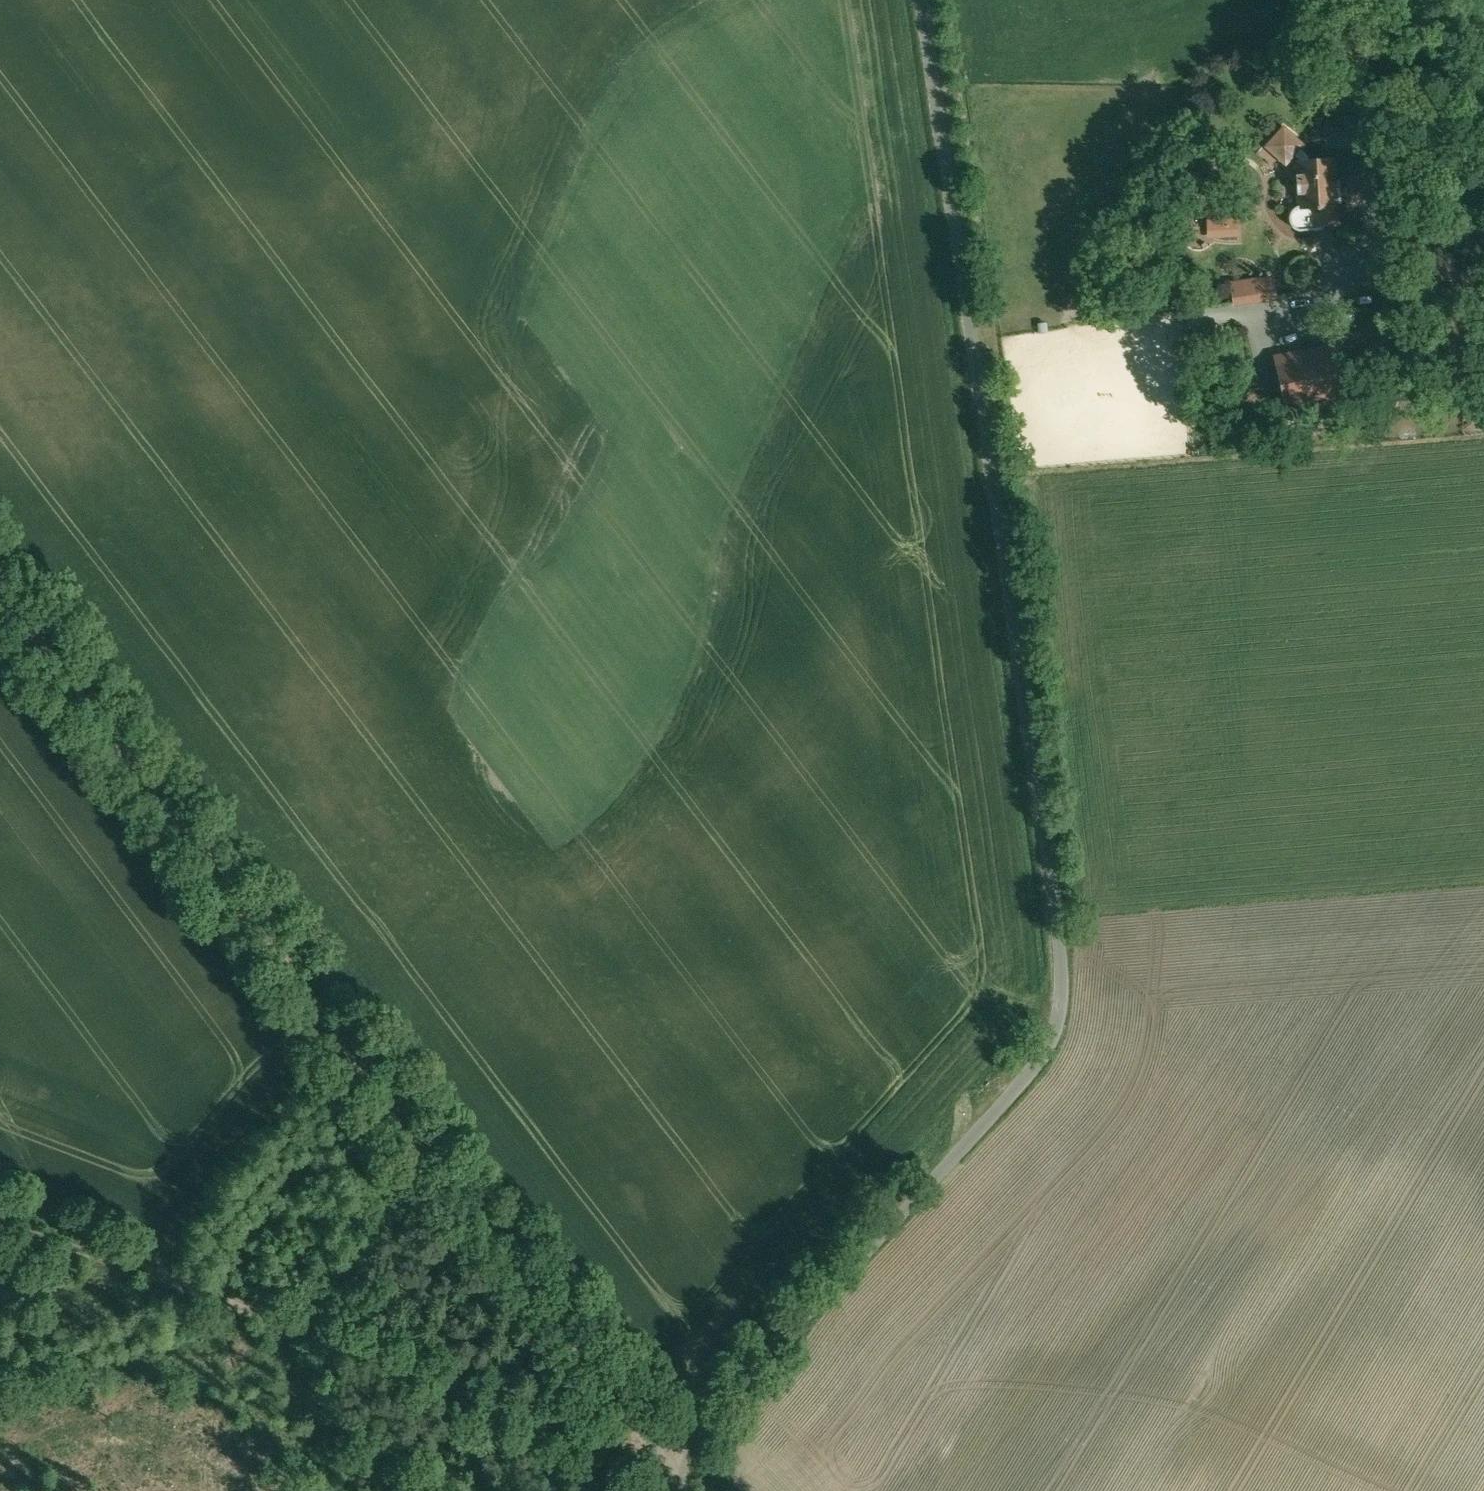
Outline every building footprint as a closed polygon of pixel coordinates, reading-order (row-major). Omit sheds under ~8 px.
[(1335,159),(1295,161),(1298,209),(1299,209),(1300,223),(1321,222),(1320,208),(1338,207),(1335,159)] [(1239,235),(1238,214),(1213,215),(1214,229),(1211,230),(1212,236),(1239,235)] [(1274,275),(1231,281),(1234,305),(1278,299),(1274,275)] [(1338,349),(1279,361),(1289,408),(1348,396),(1338,349)]
